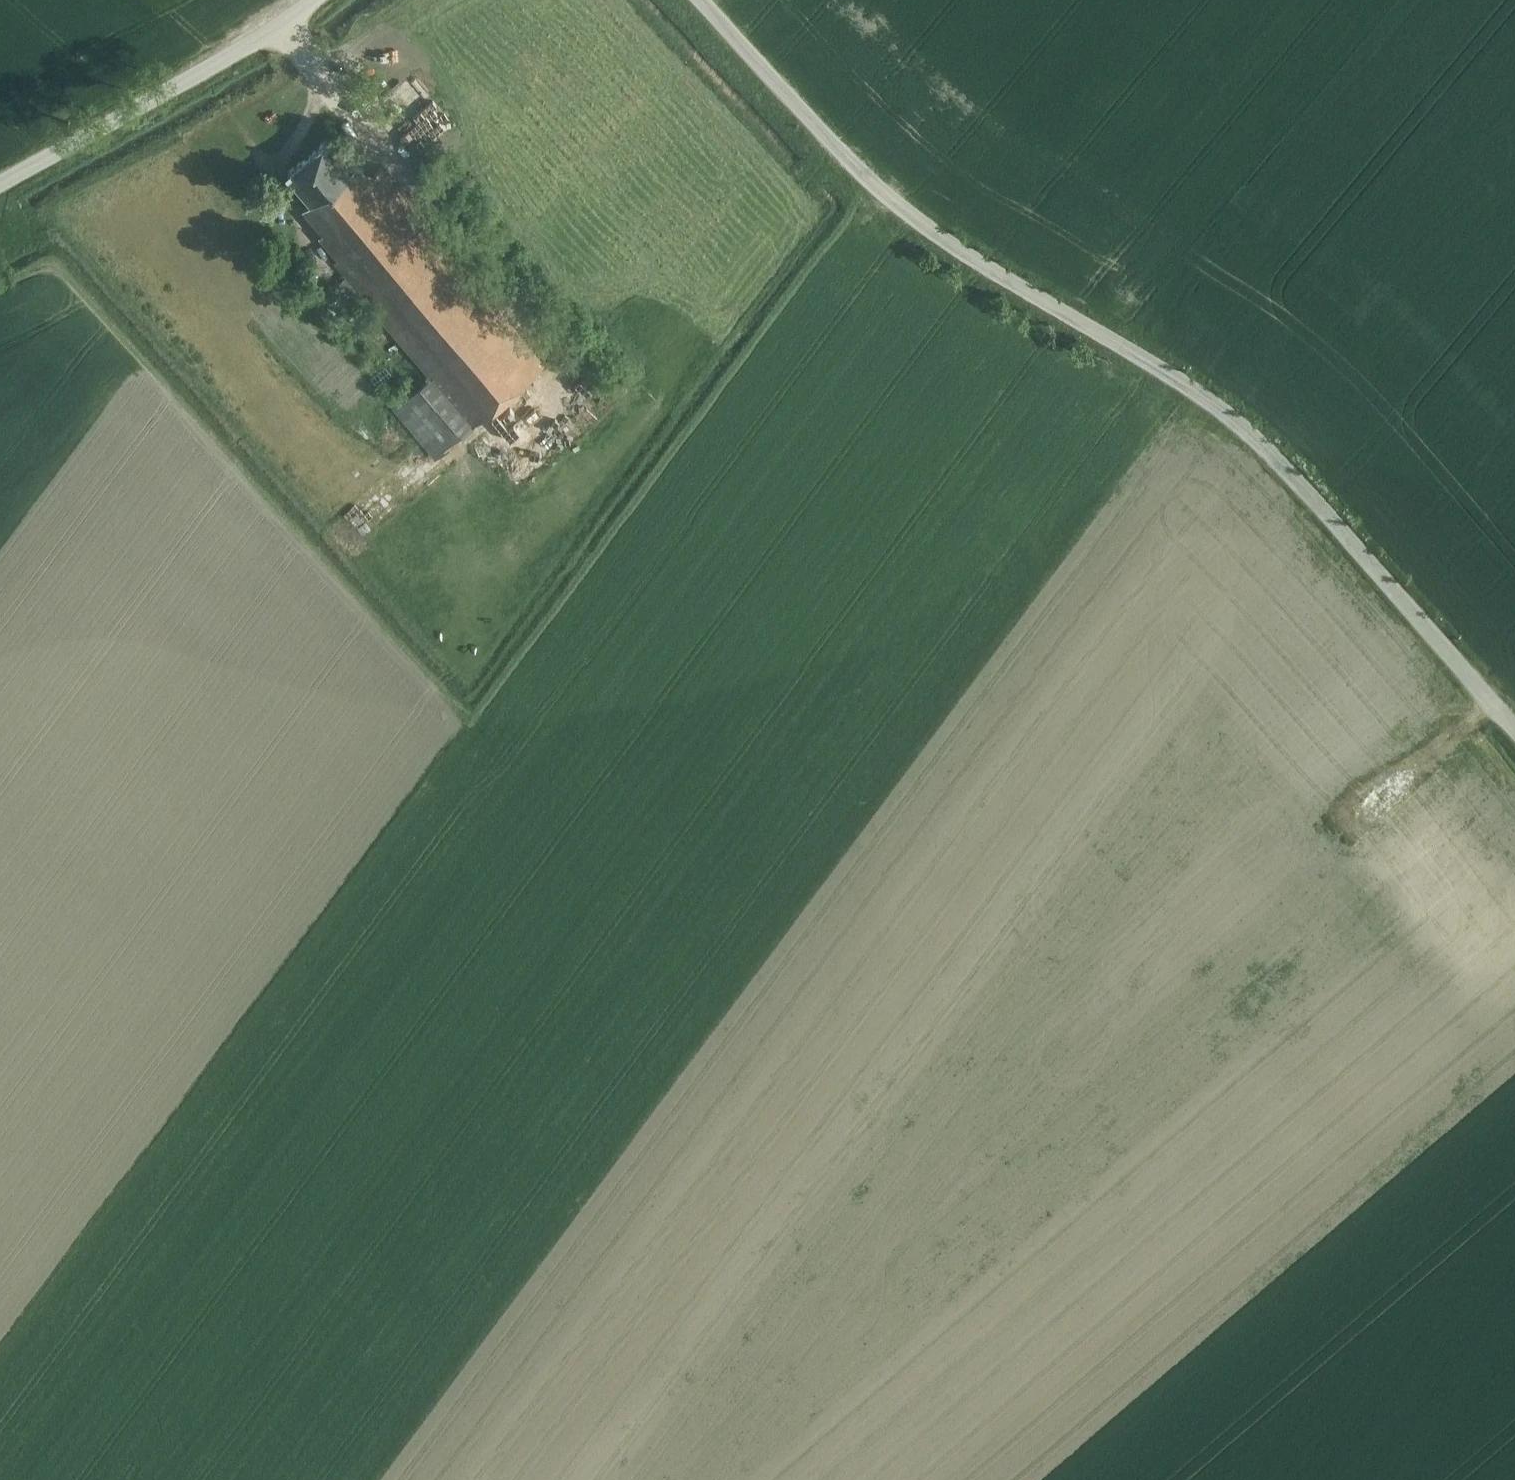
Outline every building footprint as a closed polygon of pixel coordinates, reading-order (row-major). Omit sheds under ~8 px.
[(432,375),(455,403),(473,424),(545,364),(380,169),(375,173),(354,166),(350,169),(326,140),(288,172),(312,200),(303,208),(324,232),(320,236),(339,258),(336,261),(432,375)] [(455,403),(432,375),(393,408),(436,459),(475,427),(473,424),(455,403)]
